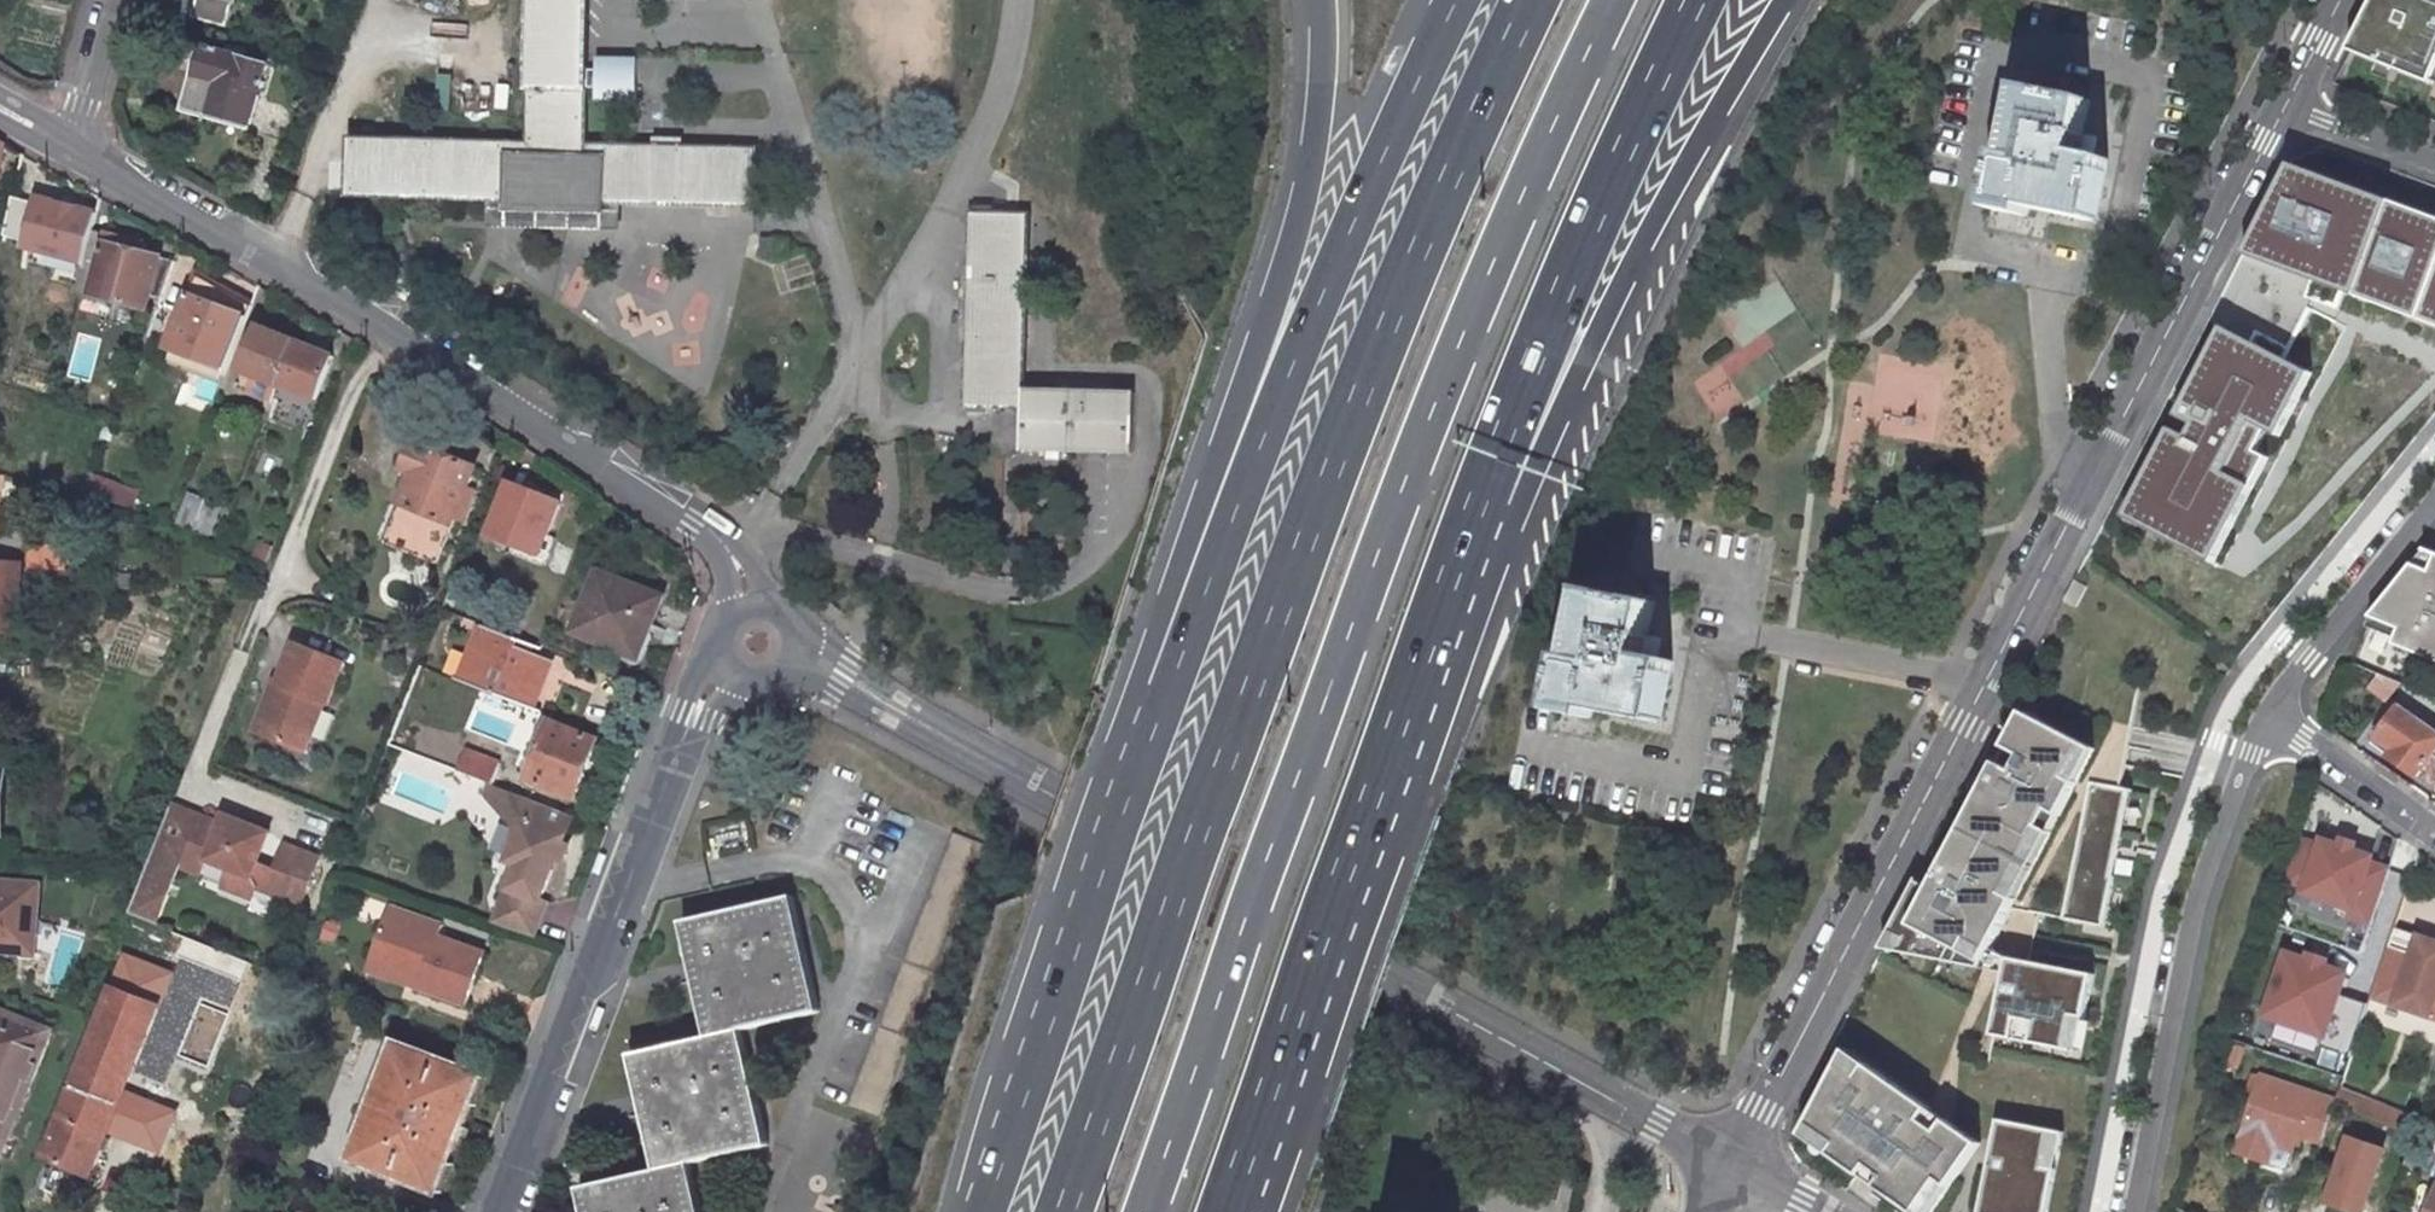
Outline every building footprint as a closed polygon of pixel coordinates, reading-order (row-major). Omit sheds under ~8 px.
[(194,0),(184,0),(181,9),(191,11),(194,0)] [(231,0),(194,0),(191,11),(190,15),(224,24),(231,0)] [(524,138),(384,137),(348,136),(346,195),(383,196),(488,198),(501,199),(501,209),(601,212),(601,202),(621,202),(756,205),(758,147),(675,144),(676,138),(649,138),(649,142),(586,141),(589,0),(528,0),(524,138)] [(2345,52),(2434,88),(2434,0),(2372,0),(2345,52)] [(262,64),(203,49),(187,108),(247,123),(262,64)] [(601,54),(601,100),(638,101),(639,54),(601,54)] [(2066,89),(2019,78),(2005,147),(1995,145),(1983,201),(2021,210),(2024,194),(2091,207),(2101,153),(2086,149),(2090,127),(2078,125),(2086,91),(2080,91),(2066,89)] [(9,143),(0,138),(0,186),(9,143)] [(2283,161),(2238,251),(2434,326),(2434,217),(2283,161)] [(98,210),(36,194),(34,203),(24,241),(22,250),(84,266),(98,210)] [(24,241),(34,203),(12,197),(4,236),(24,241)] [(619,230),(621,202),(601,202),(601,212),(501,209),(501,199),(488,198),(488,222),(488,227),(569,229),(619,230)] [(1024,214),(962,212),(961,406),(1020,407),(1020,448),(1128,450),(1129,388),(1023,386),(1024,214)] [(755,255),(782,255),(782,237),(755,237),(755,255)] [(165,254),(102,238),(87,297),(151,313),(165,254)] [(248,313),(188,290),(165,348),(226,372),(248,313)] [(2318,366),(2227,320),(2129,513),(2220,559),(2318,366)] [(300,339),(258,323),(239,372),(279,389),(300,339)] [(339,355),(300,339),(279,389),(318,404),(339,355)] [(468,466),(407,442),(397,467),(406,471),(378,540),(428,560),(468,466)] [(81,498),(86,479),(41,467),(37,485),(81,498)] [(552,502),(503,482),(483,532),(533,551),(552,502)] [(217,507),(183,496),(174,524),(207,535),(217,507)] [(26,568),(67,570),(69,527),(28,525),(27,562),(26,568)] [(22,635),(26,568),(27,562),(0,560),(0,634),(22,635)] [(2407,565),(2368,616),(2399,628),(2394,640),(2434,656),(2434,560),(2430,574),(2407,565)] [(622,640),(630,618),(642,622),(653,593),(588,567),(563,629),(604,645),(609,645),(616,644),(620,642),(622,640)] [(1659,608),(1592,594),(1578,660),(1571,659),(1558,717),(1595,725),(1598,710),(1664,724),(1676,668),(1661,665),(1665,646),(1652,643),(1659,608)] [(604,645),(630,656),(642,622),(630,618),(622,640),(620,642),(616,644),(609,645),(604,645)] [(520,641),(478,624),(457,679),(538,710),(557,661),(518,646),(520,641)] [(336,662),(289,644),(275,679),(270,678),(249,728),(297,747),(317,699),(321,700),(336,662)] [(2415,782),(2434,754),(2434,731),(2396,704),(2369,741),(2387,752),(2383,759),(2415,782)] [(2024,712),(1912,929),(1991,968),(2102,753),(2024,712)] [(602,737),(549,717),(525,781),(578,801),(602,737)] [(502,760),(468,749),(460,771),(488,782),(494,784),(502,760)] [(577,816),(494,784),(488,782),(483,795),(516,829),(502,864),(512,867),(503,892),(542,906),(545,898),(558,864),(566,867),(575,843),(568,840),(577,816)] [(2135,792),(2092,782),(2066,921),(2107,929),(2135,792)] [(262,863),(275,831),(223,812),(220,820),(174,803),(131,913),(160,924),(181,869),(203,877),(208,863),(230,872),(223,889),(254,901),(258,892),(302,909),(324,855),(284,840),(274,867),(262,863)] [(2367,921),(2385,865),(2366,859),(2368,853),(2317,836),(2315,842),(2298,837),(2284,878),(2301,883),(2299,890),(2349,906),(2346,914),(2367,921)] [(980,851),(946,838),(848,1108),(880,1121),(980,851)] [(0,878),(0,956),(39,958),(44,881),(0,878)] [(551,900),(545,898),(542,906),(503,892),(492,922),(537,938),(551,900)] [(795,896),(683,922),(710,1037),(742,1030),(821,1012),(795,896)] [(363,954),(414,973),(410,983),(459,1000),(479,946),(430,929),(433,918),(382,900),(363,954)] [(2392,924),(2386,942),(2434,958),(2434,939),(2392,924)] [(248,955),(183,929),(176,948),(241,974),(248,955)] [(2386,942),(2369,993),(2434,1016),(2434,958),(2386,942)] [(126,946),(111,982),(167,1004),(181,968),(126,946)] [(2284,948),(2261,1011),(2321,1032),(2317,1043),(2348,1053),(2367,1001),(2337,990),(2344,970),(2284,948)] [(359,965),(410,983),(414,973),(363,954),(359,965)] [(2006,978),(1994,1035),(2085,1052),(2089,1031),(2100,972),(2011,954),(2006,978)] [(167,1004),(111,982),(71,1080),(126,1102),(133,1085),(167,1004)] [(0,1006),(0,1152),(7,1154),(57,1028),(0,1006)] [(769,1145),(742,1030),(710,1037),(630,1055),(657,1170),(692,1162),(769,1145)] [(491,1073),(398,1038),(350,1162),(443,1197),(491,1073)] [(1804,1135),(1858,1171),(1916,1211),(1938,1211),(1986,1142),(1954,1119),(1944,1112),(1931,1102),(1850,1047),(1804,1135)] [(2252,1090),(2259,1070),(2252,1067),(2245,1087),(2252,1090)] [(2252,1090),(2233,1145),(2261,1155),(2268,1137),(2276,1134),(2293,1140),(2297,1128),(2320,1136),(2332,1101),(2334,1095),(2259,1070),(2252,1090)] [(126,1102),(71,1080),(40,1154),(95,1176),(115,1129),(126,1102)] [(126,1102),(115,1129),(160,1147),(178,1103),(133,1085),(126,1102)] [(1981,1211),(2052,1211),(2068,1131),(1999,1119),(1995,1142),(1981,1211)] [(2348,1137),(2324,1206),(2342,1211),(2368,1211),(2388,1150),(2348,1137)] [(581,1187),(587,1211),(704,1211),(692,1162),(657,1170),(581,1187)] [(2424,1211),(2434,1211),(2434,1182),(2424,1211)]
